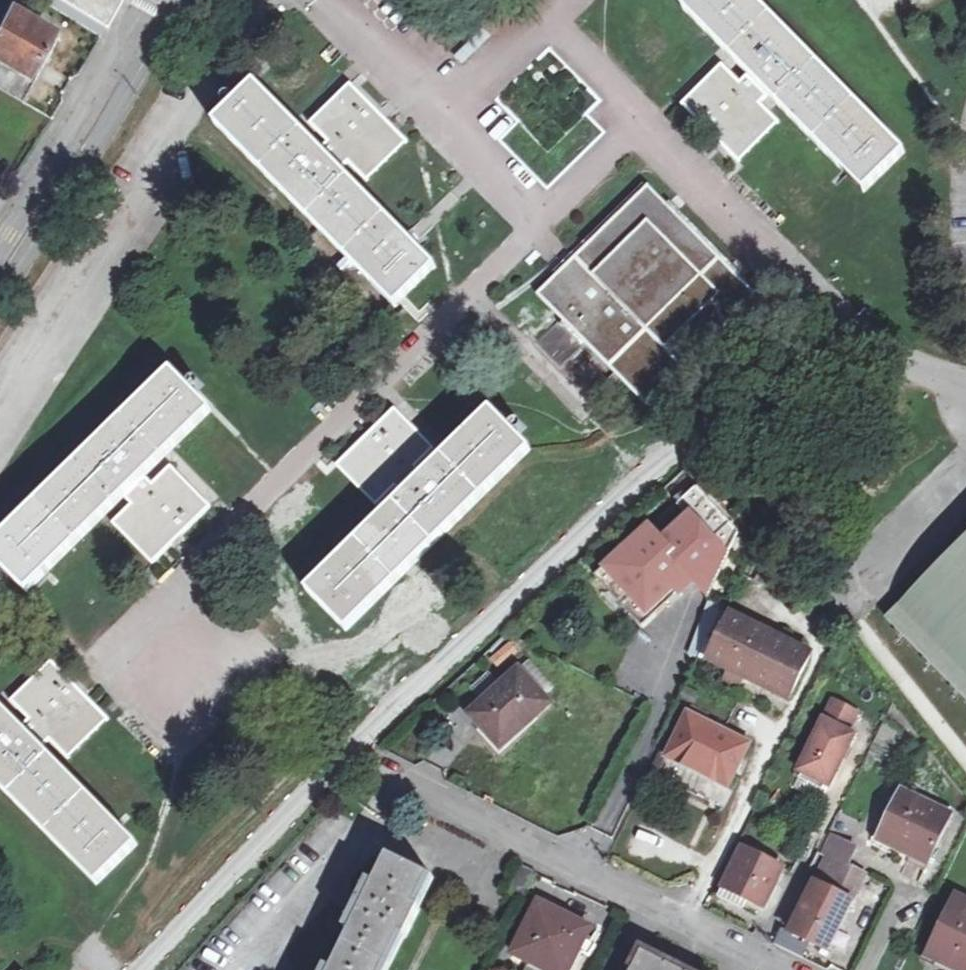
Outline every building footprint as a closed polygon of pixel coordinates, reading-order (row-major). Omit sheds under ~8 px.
[(685,104),(719,141),(738,161),(776,123),(759,104),(770,94),(865,190),(904,152),(894,143),(754,0),(696,0),(687,9),(752,75),(741,85),(723,67),(685,104)] [(22,104),(57,39),(51,35),(53,32),(10,8),(0,26),(0,92),(22,104)] [(319,147),(292,120),(252,80),(214,120),(395,302),(399,298),(435,262),(412,239),(338,166),(348,156),(367,175),(406,137),(381,112),(350,81),(312,119),(329,137),(319,147)] [(753,294),(644,186),(565,264),(538,290),(648,400),(753,294)] [(560,322),(537,344),(561,368),(584,346),(560,322)] [(150,560),(151,561),(179,533),(209,505),(170,464),(153,479),(146,471),(171,447),(209,408),(169,368),(0,535),(0,562),(25,588),(127,490),(135,497),(112,519),(150,560)] [(489,408),(424,470),(417,461),(433,446),(392,405),(365,433),(335,462),(375,501),(396,481),(404,490),(304,586),(344,627),(527,448),(489,408)] [(599,572),(639,614),(692,564),(708,581),(739,525),(697,480),(678,496),(689,509),(662,535),(650,523),(599,572)] [(889,622),(965,698),(965,545),(889,622)] [(708,654),(787,695),(810,650),(730,609),(708,654)] [(485,657),(498,671),(523,650),(511,635),(485,657)] [(38,746),(47,737),(63,753),(103,714),(83,694),(51,661),(11,700),(28,717),(18,725),(0,707),(0,785),(93,880),(133,841),(38,746)] [(466,718),(505,757),(560,702),(521,663),(466,718)] [(798,770),(828,785),(854,735),(848,731),(857,712),(833,700),(798,770)] [(662,757),(724,790),(746,746),(684,713),(662,757)] [(877,834),(928,860),(954,810),(903,783),(877,834)] [(743,897),(761,906),(787,855),(745,834),(715,893),(739,905),(743,897)] [(823,855),(830,858),(833,853),(826,849),(823,855)] [(864,868),(833,853),(830,858),(817,884),(847,900),(864,868)] [(397,937),(401,939),(415,910),(411,908),(426,878),(383,857),(369,883),(363,881),(339,928),(346,932),(326,969),(320,967),(318,969),(380,969),(397,937)] [(822,948),(847,900),(817,884),(810,881),(787,929),(822,948)] [(960,969),(965,969),(965,904),(958,900),(930,956),(960,969)] [(547,969),(566,969),(584,932),(535,907),(511,958),(528,965),(530,961),(547,969)] [(640,958),(634,969),(664,969),(640,958)]
